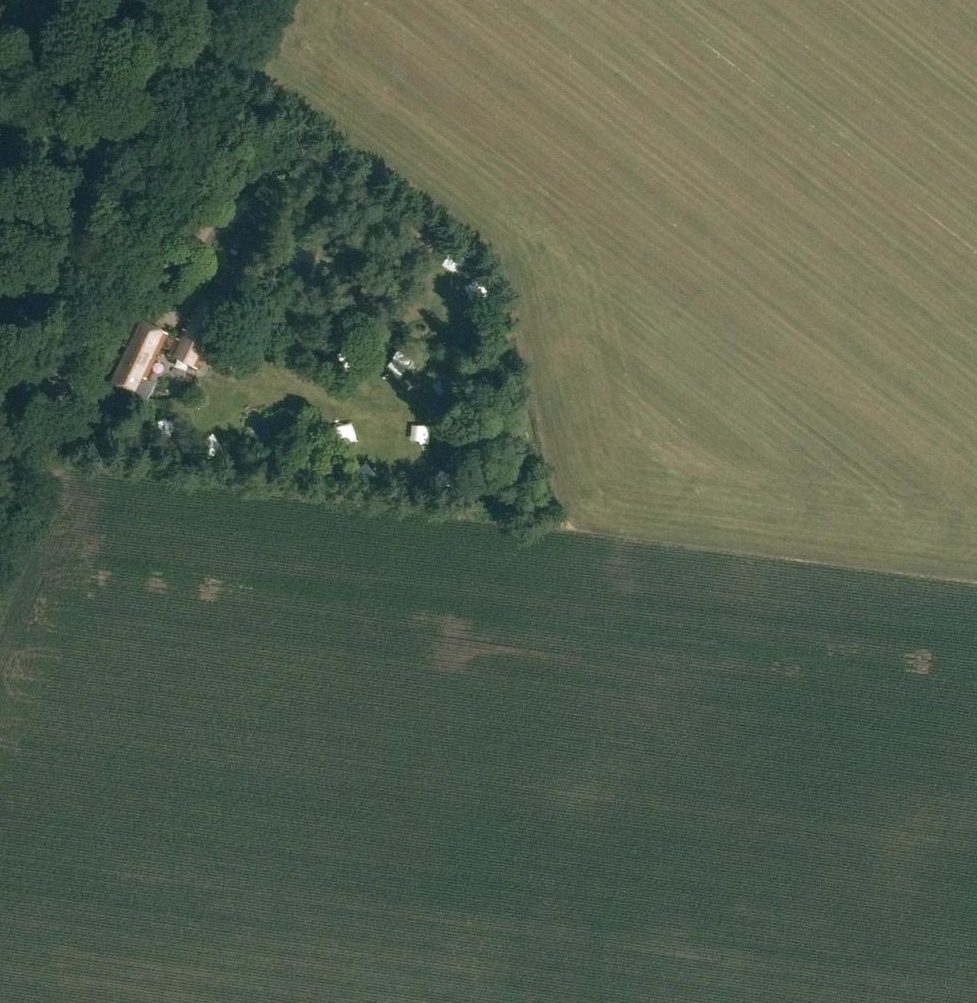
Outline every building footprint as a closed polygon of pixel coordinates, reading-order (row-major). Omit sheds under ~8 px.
[(223,308),(197,296),(176,339),(174,338),(166,354),(193,368),(223,308)] [(166,330),(135,317),(123,344),(130,347),(113,383),(138,394),(166,330)] [(405,373),(415,361),(401,349),(391,361),(405,373)]
